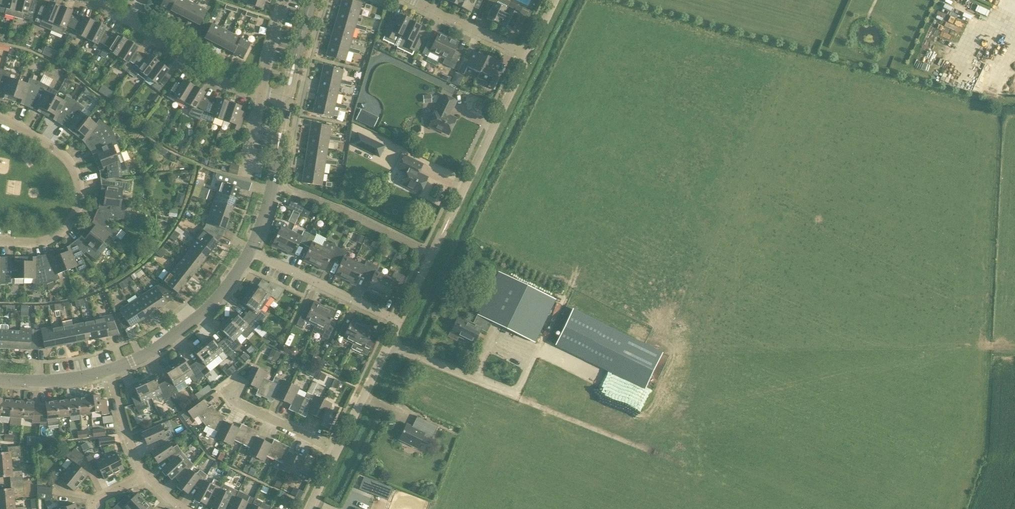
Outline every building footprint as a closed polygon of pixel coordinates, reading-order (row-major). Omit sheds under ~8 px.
[(5,13),(4,14),(14,17),(18,0),(0,0),(0,12),(5,13)] [(36,4),(30,3),(31,0),(18,0),(14,17),(23,19),(24,18),(32,20),(36,4)] [(170,10),(175,0),(163,0),(160,5),(170,10)] [(186,0),(175,0),(170,10),(180,15),(187,1),(186,0)] [(265,2),(270,3),(271,0),(269,0),(248,0),(246,4),(262,9),(265,2)] [(358,15),(362,3),(351,0),(342,0),(339,9),(358,15)] [(478,9),(482,0),(460,0),(457,5),(470,11),(472,7),(478,9)] [(492,7),(486,19),(493,22),(493,21),(499,24),(510,2),(506,0),(489,0),(487,4),(492,7)] [(197,5),(187,1),(180,15),(189,20),(197,5)] [(57,15),(61,7),(49,2),(47,8),(41,6),(35,22),(40,24),(39,26),(51,31),(57,15)] [(517,19),(524,22),(526,17),(530,19),(533,13),(510,2),(499,24),(505,27),(505,28),(511,31),(517,19)] [(199,25),(207,10),(197,5),(189,20),(199,25)] [(61,7),(57,15),(51,31),(62,36),(63,33),(68,35),(75,20),(69,17),(72,11),(61,7)] [(355,27),(356,24),(358,15),(339,9),(336,21),(355,27)] [(402,36),(410,21),(410,20),(399,15),(396,23),(389,20),(382,35),(384,36),(383,39),(398,46),(402,37),(402,36)] [(81,23),(76,20),(75,20),(68,35),(76,39),(78,35),(86,39),(95,22),(84,17),(81,23)] [(360,30),(361,26),(356,24),(355,27),(336,21),(332,32),(352,38),(354,32),(359,33),(360,30)] [(415,37),(420,26),(410,21),(402,36),(402,37),(398,46),(397,47),(414,56),(421,41),(415,37)] [(92,46),(100,51),(108,37),(103,34),(106,28),(95,22),(86,39),(94,43),(92,46)] [(214,43),(221,28),(212,23),(204,38),(214,43)] [(223,48),(231,33),(221,28),(214,43),(223,48)] [(352,38),(332,32),(329,44),(348,50),(349,47),(352,38)] [(233,53),(241,38),(231,33),(223,48),(233,53)] [(428,41),(422,54),(437,61),(448,38),(438,33),(433,44),(428,41)] [(105,59),(107,56),(110,52),(118,57),(127,41),(117,34),(113,40),(108,37),(100,51),(98,54),(105,59)] [(241,38),(233,53),(243,58),(251,43),(241,38)] [(437,61),(453,69),(459,56),(453,53),(458,43),(448,38),(437,61)] [(127,41),(118,57),(126,61),(123,66),(130,71),(139,57),(134,53),(138,47),(127,41)] [(354,49),(349,47),(348,50),(329,44),(326,56),(345,61),(348,52),(353,53),(354,49)] [(458,72),(463,74),(466,67),(479,73),(486,58),(474,52),(469,61),(464,58),(458,72)] [(137,76),(138,74),(145,80),(147,77),(158,62),(149,55),(145,60),(139,57),(130,71),(137,76)] [(486,85),(488,86),(488,87),(493,90),(500,74),(495,72),(499,63),(487,57),(486,58),(479,73),(477,78),(488,82),(486,85)] [(169,78),(164,75),(168,70),(158,62),(147,77),(154,83),(152,87),(159,92),(169,78)] [(321,78),(340,82),(341,80),(343,70),(323,66),(321,78)] [(18,81),(9,78),(11,73),(3,71),(0,79),(0,97),(12,101),(18,81)] [(458,87),(463,77),(455,73),(450,83),(458,87)] [(57,92),(49,88),(48,87),(52,79),(44,75),(40,83),(39,82),(29,107),(45,115),(55,97),(54,96),(57,92)] [(340,82),(321,78),(318,89),(338,94),(340,85),(345,86),(346,82),(341,80),(340,82)] [(29,107),(39,82),(29,79),(27,84),(18,81),(12,101),(29,107)] [(185,103),(194,86),(184,80),(180,86),(175,83),(167,97),(174,102),(177,98),(185,103)] [(102,86),(99,91),(109,97),(112,92),(102,86)] [(192,107),(189,114),(200,121),(201,118),(208,102),(201,99),(205,93),(194,86),(185,103),(192,107)] [(338,94),(318,89),(315,101),(335,105),(336,103),(338,94)] [(157,103),(161,97),(156,94),(152,100),(157,103)] [(455,101),(444,95),(429,126),(436,130),(436,128),(448,134),(455,118),(448,115),(455,101)] [(61,124),(75,102),(66,96),(63,101),(55,97),(45,115),(61,124)] [(117,106),(122,110),(127,103),(122,99),(117,106)] [(223,120),(229,103),(218,99),(215,105),(208,102),(201,118),(213,122),(214,117),(223,120)] [(340,109),(341,104),(336,103),(335,105),(315,101),(313,113),(333,117),(335,107),(340,109)] [(75,135),(88,118),(80,113),(84,108),(75,102),(61,124),(75,135)] [(244,115),(239,113),(241,107),(229,103),(223,120),(232,123),(230,128),(239,131),(244,115)] [(361,109),(355,120),(373,129),(379,117),(361,109)] [(88,118),(75,135),(89,146),(111,129),(105,126),(98,120),(95,124),(88,118)] [(329,138),(329,136),(331,126),(311,123),(309,135),(329,138)] [(132,125),(127,130),(131,134),(136,129),(132,125)] [(117,144),(113,136),(111,129),(89,146),(96,163),(115,155),(120,153),(117,144)] [(334,141),(335,137),(329,136),(329,138),(309,135),(307,147),(327,150),(329,140),(334,141)] [(154,150),(164,157),(167,152),(157,146),(154,150)] [(325,162),(326,160),(327,150),(307,147),(305,159),(325,162)] [(102,180),(114,178),(114,175),(127,170),(124,162),(120,153),(115,155),(96,163),(102,180)] [(210,159),(204,156),(201,162),(207,165),(210,159)] [(419,193),(427,177),(415,172),(419,163),(404,156),(400,165),(408,169),(401,184),(419,193)] [(326,160),(325,162),(305,159),(304,171),(324,174),(325,164),(331,165),(331,160),(326,160)] [(231,162),(228,171),(236,173),(239,165),(231,162)] [(304,171),(302,183),(322,186),(324,174),(304,171)] [(239,188),(241,182),(216,174),(215,177),(217,181),(220,182),(217,192),(236,199),(239,188)] [(100,197),(121,200),(122,191),(127,192),(129,183),(115,181),(114,178),(102,180),(100,197)] [(193,191),(192,195),(198,197),(198,198),(205,200),(205,197),(202,196),(201,194),(202,191),(200,190),(201,187),(195,184),(193,191)] [(213,202),(232,209),(236,199),(217,192),(213,202)] [(97,215),(108,220),(109,217),(123,219),(125,210),(119,210),(121,200),(100,197),(97,215)] [(210,212),(228,219),(232,209),(213,202),(210,212)] [(290,202),(288,208),(300,214),(301,213),(300,213),(302,209),(303,208),(290,202)] [(211,230),(222,236),(225,230),(228,219),(210,212),(206,223),(213,225),(211,230)] [(108,220),(97,215),(86,229),(103,243),(103,242),(109,235),(113,238),(118,231),(107,223),(108,220)] [(272,230),(278,233),(272,245),(282,250),(291,231),(286,229),(287,226),(286,224),(279,220),(278,221),(277,221),(272,230)] [(75,244),(82,253),(84,251),(95,260),(101,253),(103,255),(109,247),(103,242),(103,243),(86,229),(75,244)] [(197,240),(211,251),(218,242),(222,236),(211,230),(208,234),(202,230),(195,239),(197,240)] [(317,233),(311,230),(309,234),(304,245),(310,247),(304,260),(314,265),(323,246),(313,242),(317,233)] [(304,245),(309,234),(303,231),(301,236),(291,231),(282,250),(293,255),(299,242),(304,245)] [(365,238),(358,235),(356,242),(362,245),(365,238)] [(190,249),(204,259),(211,251),(197,240),(190,249)] [(336,260),(341,249),(335,246),(334,242),(330,244),(325,241),(323,246),(314,265),(324,270),(330,257),(336,260)] [(58,250),(66,270),(75,266),(77,271),(85,268),(80,255),(82,253),(75,244),(58,250)] [(184,257),(198,268),(204,259),(190,249),(184,257)] [(340,278),(340,277),(345,280),(354,261),(344,257),(347,252),(341,249),(336,260),(341,262),(335,276),(340,278)] [(66,270),(58,250),(41,257),(47,288),(48,290),(52,289),(54,285),(53,281),(59,278),(57,273),(66,270)] [(23,278),(23,257),(5,257),(5,283),(14,283),(14,278),(23,278)] [(23,257),(23,278),(33,278),(33,283),(42,283),(42,288),(47,288),(41,257),(23,257)] [(177,265),(191,276),(198,268),(184,257),(177,265)] [(350,283),(355,285),(362,272),(367,275),(372,264),(366,261),(364,266),(354,261),(345,280),(350,282),(350,283)] [(371,293),(372,292),(377,295),(386,276),(376,271),(378,267),(377,266),(378,264),(373,261),(372,264),(367,275),(372,277),(366,291),(371,293)] [(170,274),(184,285),(191,276),(177,265),(171,274),(170,274)] [(381,298),(387,300),(393,287),(398,290),(405,276),(394,271),(391,279),(386,276),(377,295),(382,297),(381,298)] [(498,271),(473,324),(458,317),(451,333),(474,344),(481,329),(487,332),(492,322),(535,342),(556,299),(498,271)] [(164,290),(173,299),(177,294),(184,285),(170,274),(171,274),(169,272),(162,281),(167,286),(164,290)] [(129,285),(125,279),(118,284),(122,289),(129,285)] [(284,289),(271,283),(265,292),(254,284),(248,293),(264,305),(271,296),(276,300),(284,289)] [(147,293),(157,309),(167,303),(173,299),(164,290),(160,292),(156,286),(147,293)] [(138,298),(148,315),(157,309),(147,293),(138,298)] [(265,315),(261,310),(264,305),(248,293),(241,303),(252,310),(248,316),(259,325),(265,315)] [(128,304),(139,321),(148,315),(138,298),(128,304)] [(302,329),(305,322),(314,326),(315,326),(324,307),(314,302),(307,315),(302,313),(296,326),(302,329)] [(125,330),(130,327),(139,321),(128,304),(119,310),(120,312),(115,315),(125,330)] [(322,337),(328,340),(333,328),(328,325),(334,312),(324,307),(315,326),(314,326),(312,330),(322,335),(322,337)] [(663,353),(573,309),(555,345),(610,371),(613,364),(649,381),(663,353)] [(243,321),(242,319),(234,312),(226,320),(241,334),(248,326),(253,330),(259,325),(248,316),(243,321)] [(98,338),(115,335),(119,334),(111,315),(93,319),(94,321),(98,338)] [(246,338),(241,334),(226,320),(218,328),(228,337),(223,342),(233,352),(238,346),(246,338)] [(343,340),(352,344),(353,344),(362,325),(352,320),(345,333),(340,331),(334,343),(339,346),(341,343),(341,344),(343,340)] [(84,323),(87,340),(98,338),(94,321),(84,323)] [(73,325),(76,342),(87,340),(84,323),(73,325)] [(8,348),(9,331),(8,331),(8,327),(7,325),(1,324),(0,325),(0,348),(8,348)] [(62,327),(66,344),(76,342),(73,325),(62,327)] [(351,348),(367,355),(371,346),(366,343),(372,330),(362,325),(353,344),(352,344),(351,348)] [(40,329),(42,336),(36,337),(37,350),(44,349),(55,347),(52,329),(52,327),(40,329)] [(52,329),(55,347),(66,344),(62,327),(52,329)] [(31,337),(31,330),(20,329),(20,332),(19,349),(37,350),(36,337),(31,337)] [(20,332),(9,331),(8,348),(19,349),(20,332)] [(223,360),(227,357),(228,356),(233,352),(223,342),(218,346),(210,336),(201,343),(214,359),(219,355),(223,360)] [(210,371),(206,366),(214,359),(201,343),(192,351),(201,361),(195,365),(204,376),(205,376),(206,378),(211,374),(209,372),(210,371)] [(276,364),(281,353),(272,349),(267,360),(276,364)] [(237,357),(233,352),(228,356),(232,360),(237,357)] [(244,363),(250,357),(245,352),(239,358),(244,363)] [(311,361),(318,364),(321,359),(313,356),(311,361)] [(194,382),(197,381),(204,376),(195,365),(190,369),(183,358),(173,363),(184,381),(189,377),(194,382)] [(295,360),(292,367),(297,369),(300,362),(295,360)] [(164,369),(171,380),(165,384),(171,396),(178,392),(175,386),(184,381),(173,363),(164,369)] [(235,363),(225,370),(229,376),(239,369),(235,363)] [(307,375),(313,377),(317,370),(310,367),(307,375)] [(264,397),(272,382),(264,378),(267,372),(258,368),(250,385),(258,389),(256,393),(264,397)] [(320,371),(316,378),(323,381),(327,375),(320,371)] [(160,402),(164,400),(171,396),(165,384),(158,387),(153,375),(143,380),(151,398),(157,395),(160,402)] [(335,379),(332,386),(338,389),(341,382),(335,379)] [(148,407),(146,401),(151,398),(143,380),(133,384),(138,396),(132,399),(138,412),(148,407)] [(283,401),(291,384),(282,380),(280,385),(272,382),(264,397),(273,402),(275,397),(283,401)] [(297,413),(304,397),(296,394),(299,388),(291,384),(283,401),(290,404),(288,409),(297,413)] [(211,389),(208,385),(195,395),(198,399),(211,389)] [(90,413),(101,412),(101,415),(108,414),(106,399),(100,400),(99,395),(88,396),(88,397),(90,413)] [(315,416),(323,399),(315,395),(312,401),(304,397),(297,413),(305,417),(307,413),(315,416)] [(77,399),(79,415),(91,414),(90,413),(88,397),(77,399)] [(0,413),(0,416),(10,417),(12,401),(2,400),(1,399),(0,413)] [(67,400),(69,417),(79,415),(77,399),(67,400)] [(323,399),(315,416),(323,420),(321,425),(329,429),(337,413),(329,409),(332,404),(323,399)] [(56,401),(58,418),(69,417),(67,400),(56,401)] [(205,426),(217,412),(211,405),(207,408),(202,400),(187,411),(193,419),(198,415),(205,426)] [(21,418),(23,402),(12,401),(10,417),(10,425),(20,426),(21,418)] [(58,418),(56,401),(45,403),(46,408),(39,408),(40,423),(47,423),(48,426),(59,425),(58,418)] [(21,418),(31,419),(31,423),(40,423),(39,408),(33,408),(34,403),(23,402),(21,418)] [(181,415),(185,420),(189,417),(186,412),(181,415)] [(223,442),(231,425),(223,421),(225,416),(217,412),(205,426),(217,432),(214,437),(223,442)] [(417,448),(421,439),(424,440),(424,442),(429,444),(438,426),(417,416),(413,424),(415,426),(414,428),(406,425),(399,439),(417,448)] [(242,444),(249,428),(241,424),(239,428),(231,425),(223,442),(231,446),(234,440),(242,444)] [(158,440),(160,446),(167,442),(173,438),(169,430),(163,432),(160,425),(142,433),(147,444),(158,440)] [(255,457),(263,440),(256,436),(258,432),(249,428),(242,444),(250,447),(247,453),(255,457)] [(47,436),(39,437),(40,445),(48,444),(47,436)] [(274,459),(282,444),(274,439),(271,444),(263,440),(255,457),(264,461),(266,456),(274,459)] [(167,456),(171,462),(177,456),(177,457),(182,452),(177,445),(171,448),(167,442),(160,446),(150,453),(157,463),(167,456)] [(288,473),(296,456),(288,452),(290,448),(282,444),(274,459),(282,463),(279,469),(288,473)] [(11,465),(10,458),(21,457),(20,446),(7,447),(8,453),(0,453),(0,466),(11,465)] [(66,456),(73,461),(66,470),(81,483),(88,474),(76,465),(80,460),(70,451),(66,456)] [(105,457),(114,474),(124,469),(115,452),(105,457)] [(179,471),(184,476),(189,470),(193,465),(187,458),(182,452),(177,457),(177,456),(171,462),(162,470),(171,479),(179,471)] [(114,474),(105,457),(95,462),(91,454),(86,457),(92,469),(97,466),(104,480),(114,474)] [(307,475),(315,459),(306,455),(304,460),(296,456),(288,473),(296,477),(299,471),(307,475)] [(0,466),(0,478),(10,477),(10,483),(23,482),(22,471),(12,472),(11,465),(0,466)] [(256,471),(250,468),(248,474),(253,477),(256,471)] [(81,483),(66,470),(58,479),(74,491),(81,483)] [(194,484),(200,488),(203,481),(204,481),(207,475),(199,470),(195,475),(189,470),(184,476),(177,486),(187,493),(194,484)] [(388,500),(392,488),(363,476),(358,486),(365,489),(364,491),(388,500)] [(211,491),(217,494),(220,489),(222,484),(213,479),(210,485),(204,481),(203,481),(200,488),(194,498),(205,504),(211,491)] [(278,480),(274,487),(280,489),(283,483),(278,480)] [(14,501),(13,494),(24,493),(23,482),(10,483),(11,489),(0,490),(0,502),(14,501)] [(233,502),(236,497),(239,491),(229,487),(222,484),(220,489),(217,494),(210,506),(216,508),(223,508),(227,499),(233,502)] [(52,488),(37,486),(37,492),(51,494),(52,488)] [(303,493),(294,489),(291,495),(300,499),(303,493)] [(248,508),(250,508),(252,505),(255,499),(239,491),(236,497),(233,502),(229,508),(243,508),(244,507),(248,508)] [(37,498),(51,500),(51,494),(37,492),(37,498)] [(112,508),(113,508),(121,508),(123,507),(125,508),(137,508),(145,501),(137,493),(126,504),(122,499),(112,508)] [(271,507),(255,499),(252,505),(250,508),(270,508),(271,507)] [(0,502),(0,508),(25,508),(25,507),(15,508),(14,501),(0,502)]
